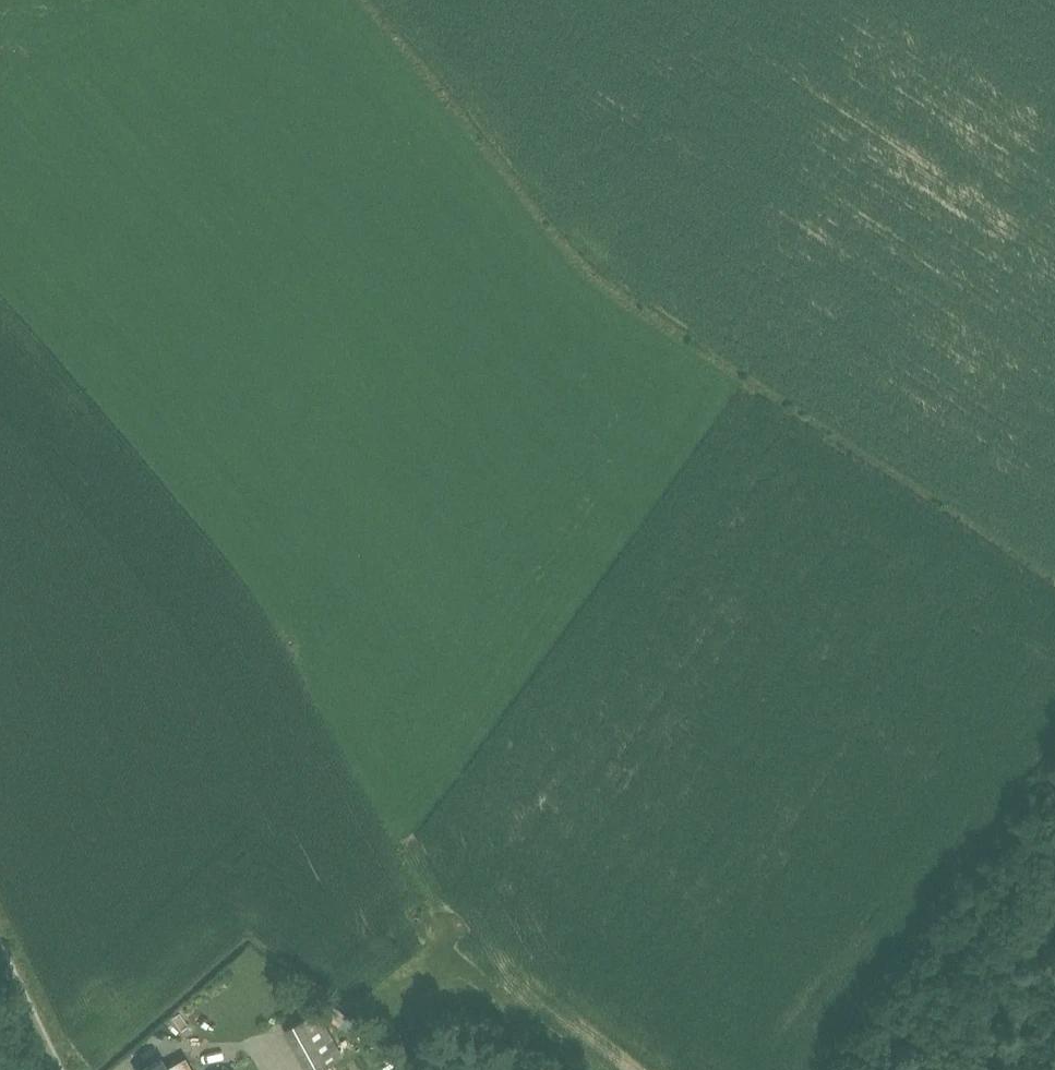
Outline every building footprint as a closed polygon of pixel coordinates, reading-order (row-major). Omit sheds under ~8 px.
[(305,1069),(318,1069),(344,1056),(318,1009),(283,1029),(305,1069)] [(166,1068),(160,1058),(140,1069),(172,1069),(170,1066),(166,1068)]
